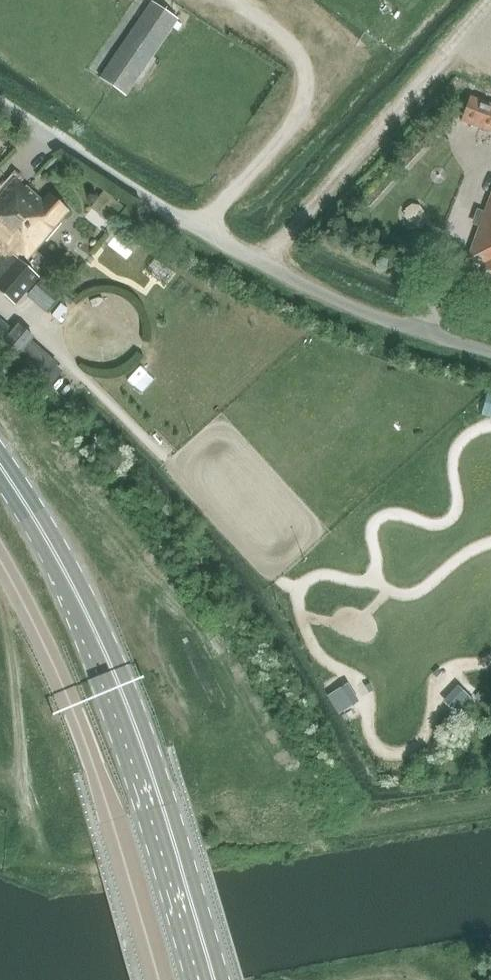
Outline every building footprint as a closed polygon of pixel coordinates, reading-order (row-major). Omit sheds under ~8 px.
[(126,97),(179,19),(152,1),(99,78),(126,97)] [(490,133),(490,103),(470,95),(460,121),(490,133)] [(54,227),(67,211),(47,194),(40,201),(14,178),(0,194),(0,246),(14,258),(0,273),(0,294),(13,305),(37,278),(32,274),(43,258),(35,251),(54,227)] [(467,258),(483,264),(481,268),(490,272),(490,196),(467,258)] [(29,339),(32,336),(18,325),(10,334),(0,325),(0,349),(13,360),(14,358),(42,382),(58,364),(29,339)]
